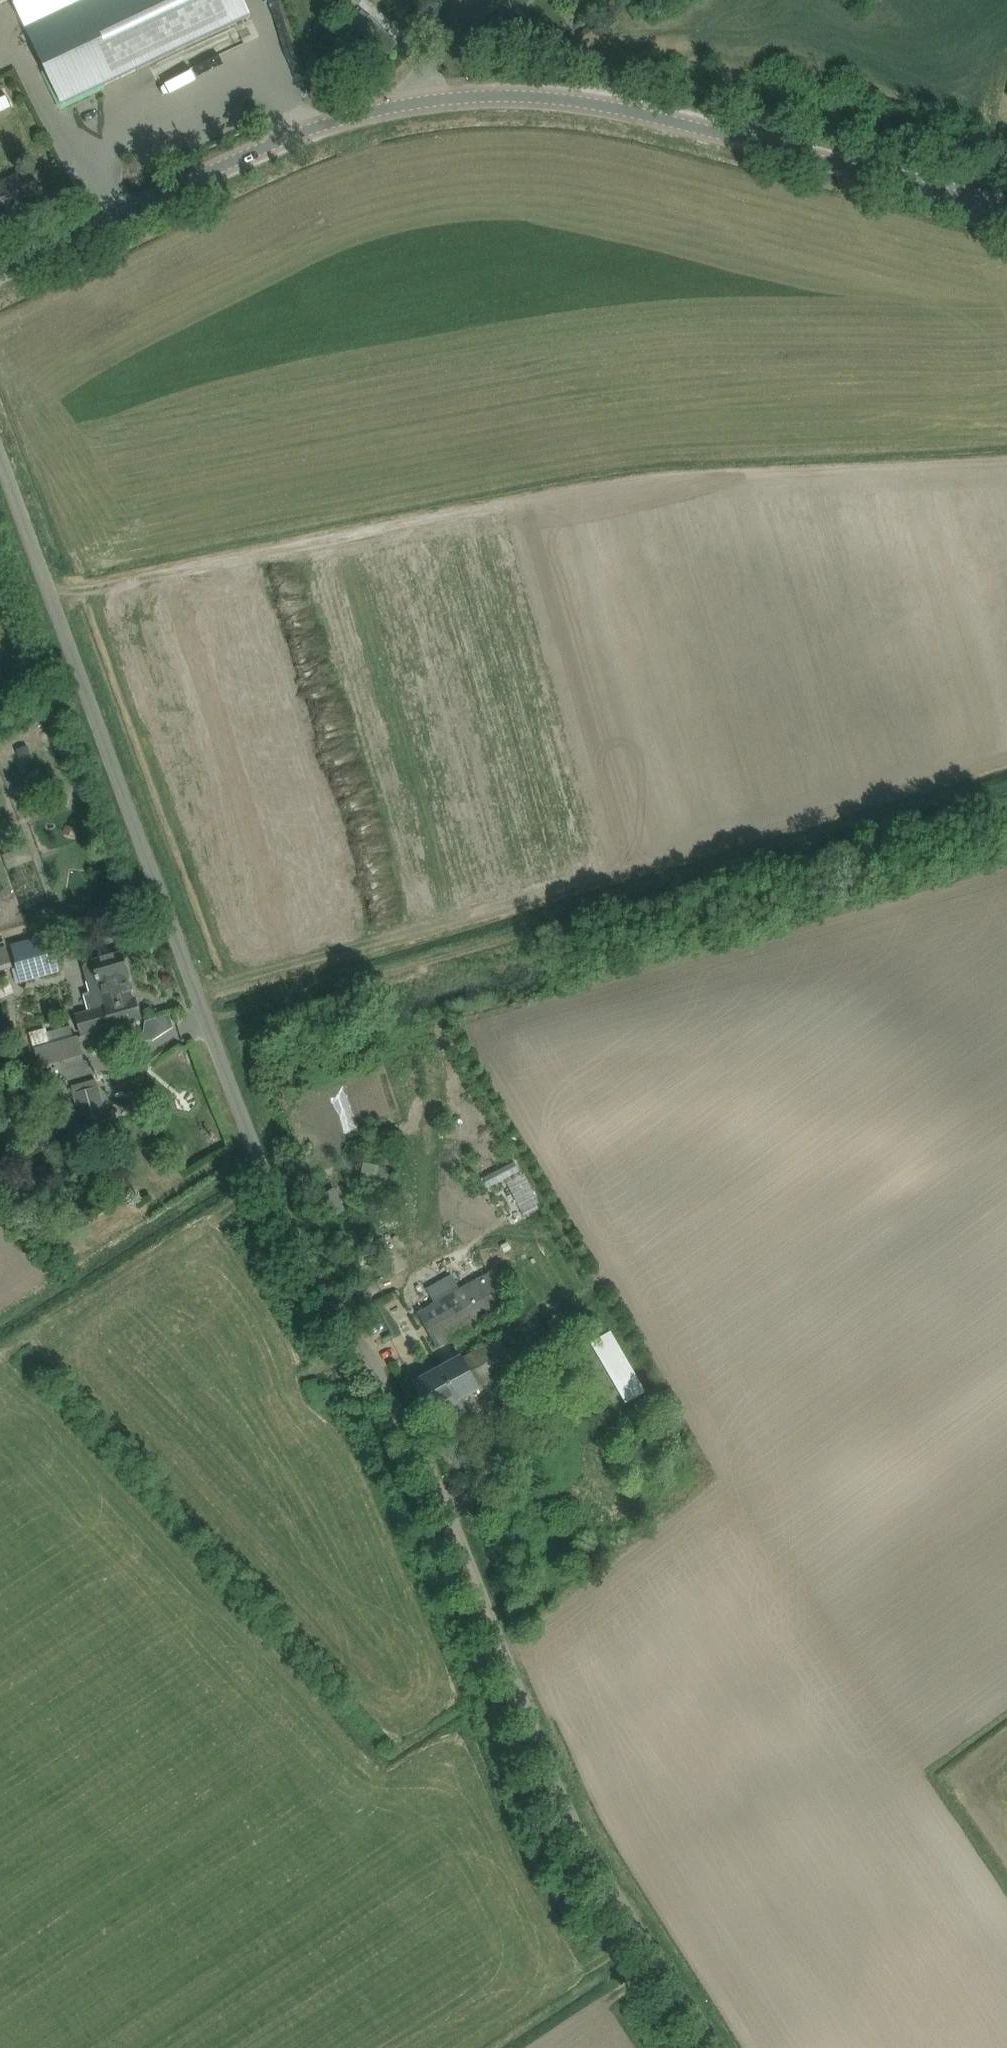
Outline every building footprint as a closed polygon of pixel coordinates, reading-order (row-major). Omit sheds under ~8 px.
[(62,106),(250,17),(250,16),(243,19),(233,0),(12,0),(62,106)] [(340,32),(339,33),(340,34),(363,56),(369,49),(378,58),(395,40),(363,9),(340,32)] [(12,108),(6,95),(0,98),(0,113),(12,108)] [(40,197),(32,179),(27,171),(0,184),(0,183),(0,217),(40,197)] [(28,746),(17,749),(18,756),(30,754),(28,746)] [(49,935),(11,945),(21,983),(59,972),(49,935)] [(13,966),(12,962),(6,946),(0,948),(0,971),(13,966)] [(122,953),(103,959),(86,964),(84,968),(91,994),(104,990),(109,1006),(75,1016),(81,1035),(95,1031),(98,1040),(100,1042),(114,1038),(116,1034),(114,1026),(142,1017),(136,995),(134,996),(122,953)] [(40,1067),(53,1063),(83,1055),(79,1036),(74,1037),(71,1025),(49,1031),(52,1042),(35,1047),(40,1067)] [(103,1100),(76,1107),(80,1121),(84,1120),(87,1133),(100,1130),(104,1129),(100,1116),(107,1114),(103,1100)] [(495,1270),(436,1303),(418,1313),(438,1348),(515,1305),(495,1270)] [(467,1414),(459,1400),(517,1368),(501,1338),(463,1359),(462,1357),(414,1384),(431,1415),(438,1411),(446,1425),(467,1414)] [(538,1794),(532,1796),(534,1802),(541,1800),(538,1794)]
